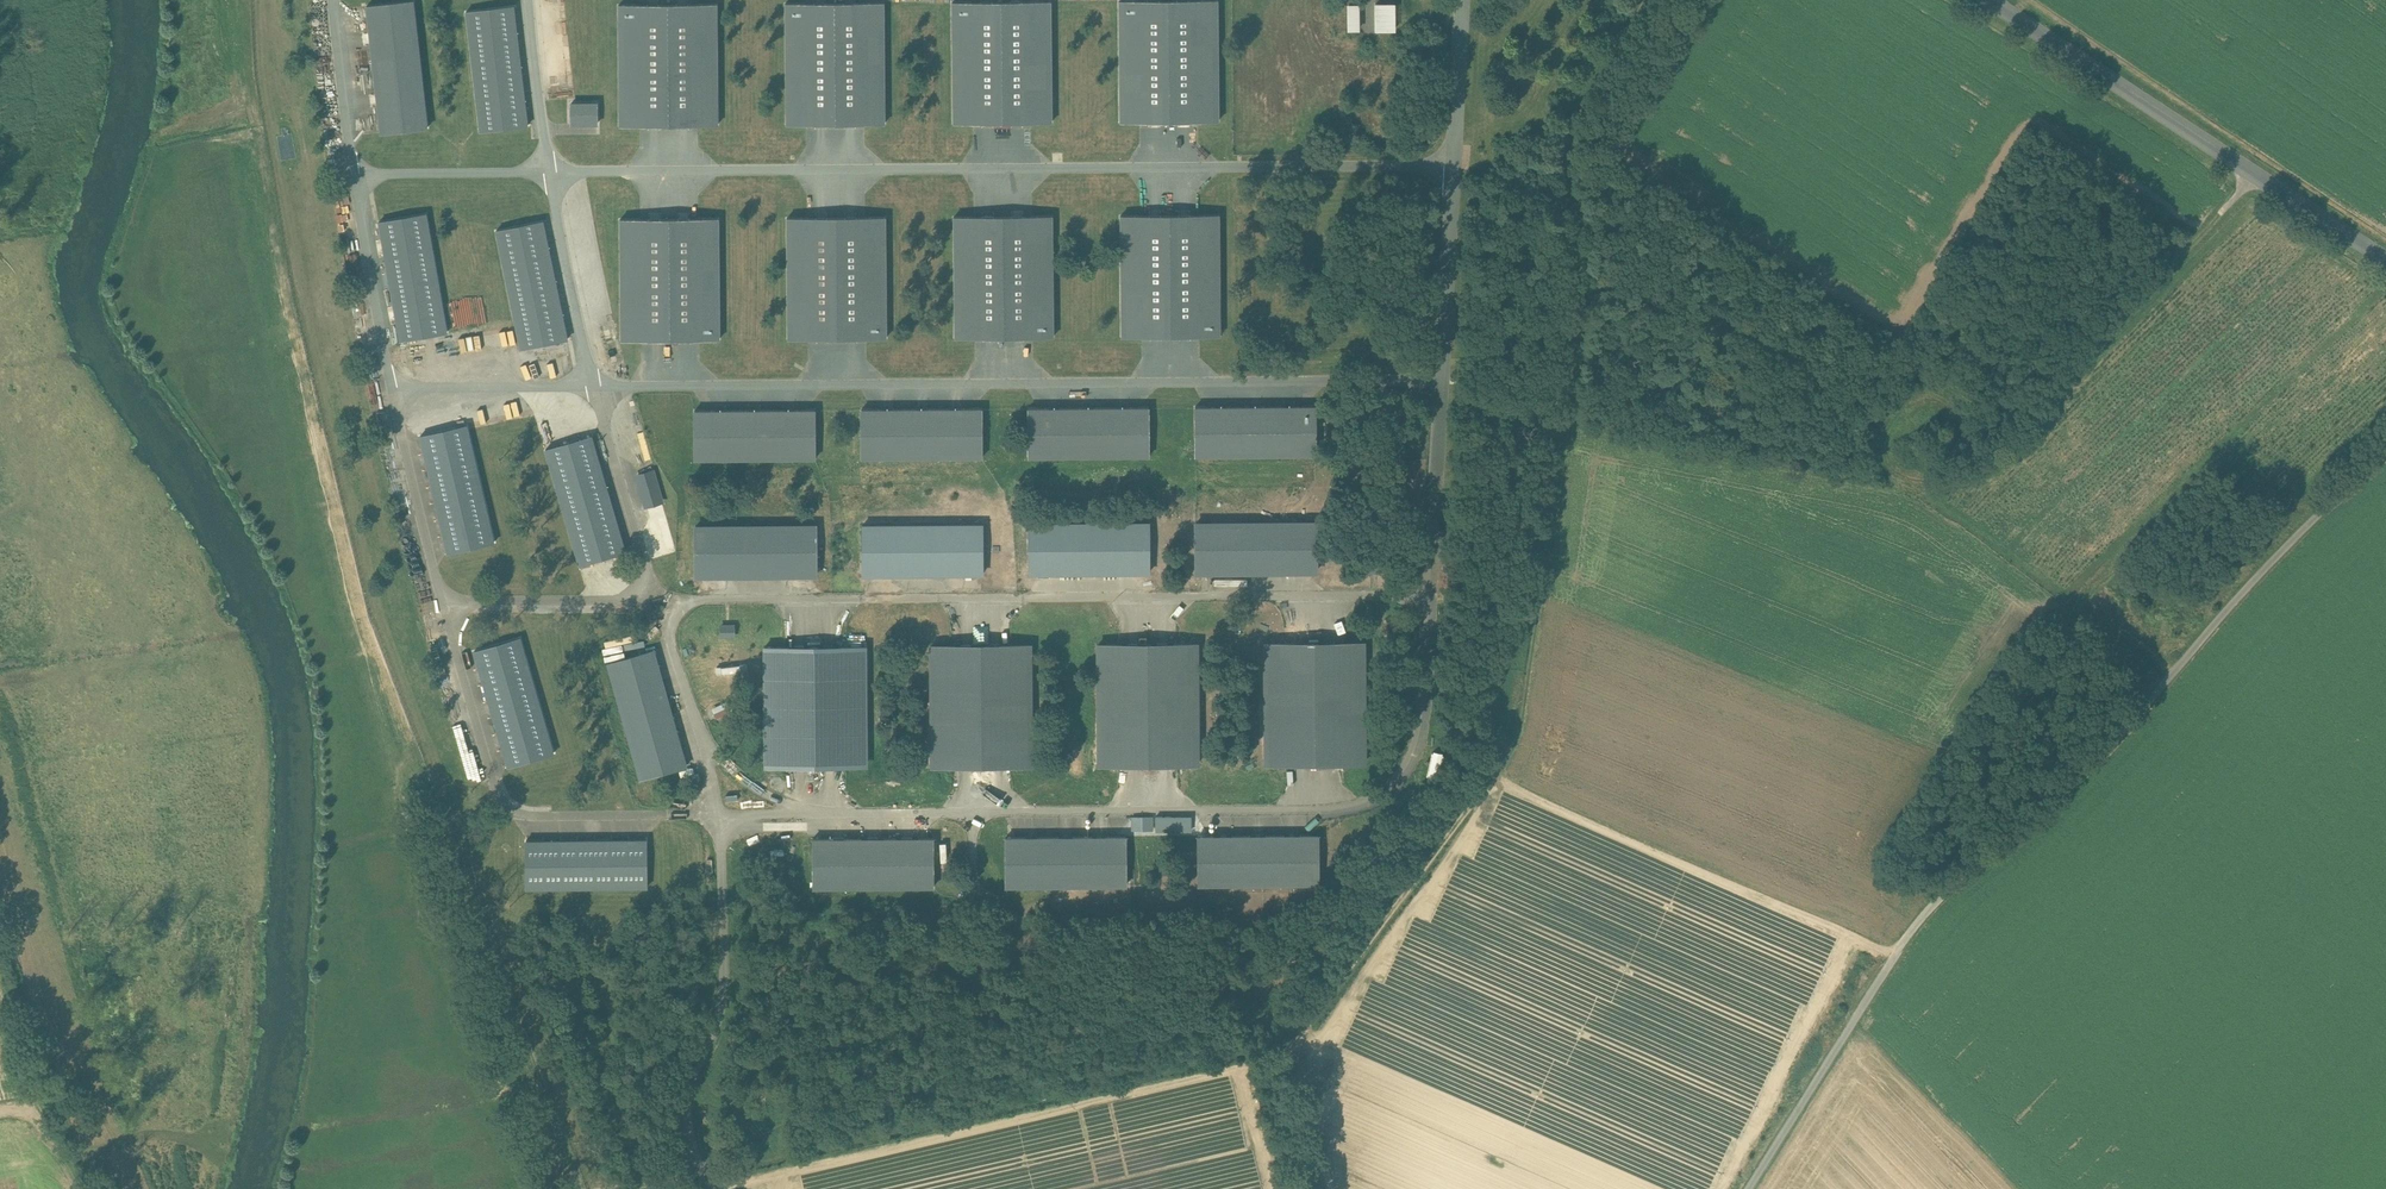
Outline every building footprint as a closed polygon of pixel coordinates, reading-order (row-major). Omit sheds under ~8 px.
[(1121,117),(1217,116),(1216,0),(1120,0),(1121,117)] [(1362,27),(1362,1),(1350,1),(1351,28),(1362,27)] [(380,127),(431,122),(419,3),(369,8),(380,127)] [(1052,4),(956,5),(957,124),(1053,123),(1052,4)] [(1393,28),(1393,4),(1376,4),(1376,28),(1393,28)] [(478,129),(529,125),(517,6),(467,11),(478,129)] [(718,6),(619,8),(621,128),(720,127),(718,6)] [(885,6),(789,7),(790,126),(886,125),(885,6)] [(598,126),(599,106),(573,106),(574,126),(598,126)] [(1220,214),(1123,215),(1124,333),(1221,332),(1220,214)] [(403,342),(453,333),(432,216),(382,224),(403,342)] [(887,216),(791,217),(792,336),(888,335),(887,216)] [(1055,218),(955,218),(956,338),(1056,337),(1055,218)] [(520,346),(570,337),(547,220),(497,229),(520,346)] [(719,221),(623,222),(624,341),(720,340),(719,221)] [(478,331),(478,344),(501,343),(501,330),(478,331)] [(984,458),(984,408),(864,408),(864,459),(984,458)] [(1316,458),(1316,408),(1196,408),(1197,459),(1316,458)] [(1149,460),(1149,409),(1029,410),(1029,460),(1149,460)] [(818,461),(818,410),(698,410),(698,461),(818,461)] [(448,555),(498,544),(472,428),(423,439),(448,555)] [(583,567),(631,552),(598,438),(549,452),(583,567)] [(665,500),(656,471),(639,476),(648,505),(665,500)] [(1319,573),(1319,523),(1200,523),(1200,574),(1319,573)] [(1151,575),(1151,524),(1031,525),(1031,575),(1151,575)] [(817,576),(817,525),(698,526),(698,576),(817,576)] [(983,578),(983,527),(864,527),(864,578),(983,578)] [(952,588),(952,580),(923,579),(923,587),(952,588)] [(1075,629),(1083,624),(1065,598),(1057,603),(1075,629)] [(734,634),(734,626),(721,626),(721,634),(734,634)] [(511,770),(560,756),(526,642),(478,656),(511,770)] [(1367,646),(1270,647),(1271,765),(1368,765),(1367,646)] [(1196,647),(1100,648),(1101,766),(1197,766),(1196,647)] [(1033,648),(937,649),(938,767),(1034,767),(1033,648)] [(863,650),(767,651),(768,770),(865,769),(863,650)] [(641,780),(690,766),(656,652),(607,666),(641,780)] [(1133,827),(1194,827),(1194,812),(1133,812),(1133,827)] [(1127,889),(1127,838),(1007,839),(1007,889),(1127,889)] [(1320,889),(1319,838),(1200,839),(1200,889),(1320,889)] [(937,892),(937,841),(817,842),(817,892),(937,892)] [(650,893),(650,843),(530,843),(530,894),(650,893)] [(736,903),(737,879),(729,879),(728,903),(736,903)]
